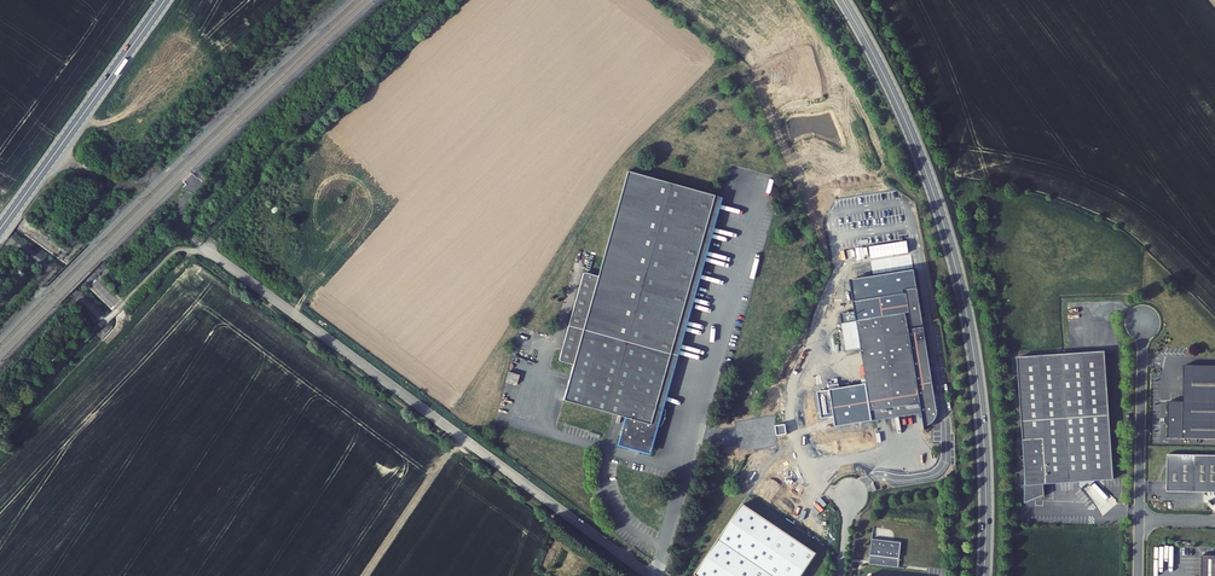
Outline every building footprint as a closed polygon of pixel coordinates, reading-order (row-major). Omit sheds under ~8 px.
[(670,351),(677,353),(721,195),(626,169),(597,275),(585,272),(584,272),(583,272),(582,273),(559,358),(559,359),(559,360),(560,361),(573,364),(563,399),(625,417),(618,441),(641,447),(643,450),(651,445),(649,441),(649,438),(653,439),(657,423),(660,424),(661,422),(663,419),(664,416),(664,413),(665,410),(665,407),(655,404),(670,351)] [(839,414),(840,424),(927,410),(929,424),(931,423),(933,422),(935,421),(936,419),(938,418),(938,417),(940,415),(941,413),(941,411),(942,409),(942,408),(941,408),(920,268),(856,277),(861,308),(846,310),(847,320),(840,321),(841,331),(848,330),(863,328),(866,345),(871,376),(866,377),(867,382),(822,389),(826,416),(839,414)] [(848,330),(851,348),(866,345),(863,328),(848,330)] [(1111,356),(1113,346),(1020,353),(1026,436),(1029,435),(1029,446),(1030,448),(1030,450),(1030,453),(1030,455),(1030,457),(1029,459),(1029,462),(1028,464),(1027,465),(1026,468),(1026,470),(1026,472),(1026,474),(1026,476),(1027,478),(1029,482),(1030,483),(1033,485),(1035,487),(1047,490),(1046,480),(1116,474),(1107,356),(1111,356)] [(1185,366),(1184,402),(1169,402),(1169,415),(1167,417),(1166,419),(1166,421),(1167,423),(1168,425),(1168,439),(1214,439),(1214,366),(1185,366)] [(1168,454),(1168,491),(1214,492),(1214,455),(1168,454)] [(833,465),(837,469),(842,464),(839,460),(833,465)] [(818,553),(746,501),(695,570),(703,575),(801,575),(818,553)] [(1202,556),(1202,575),(1214,575),(1214,556),(1202,556)]
